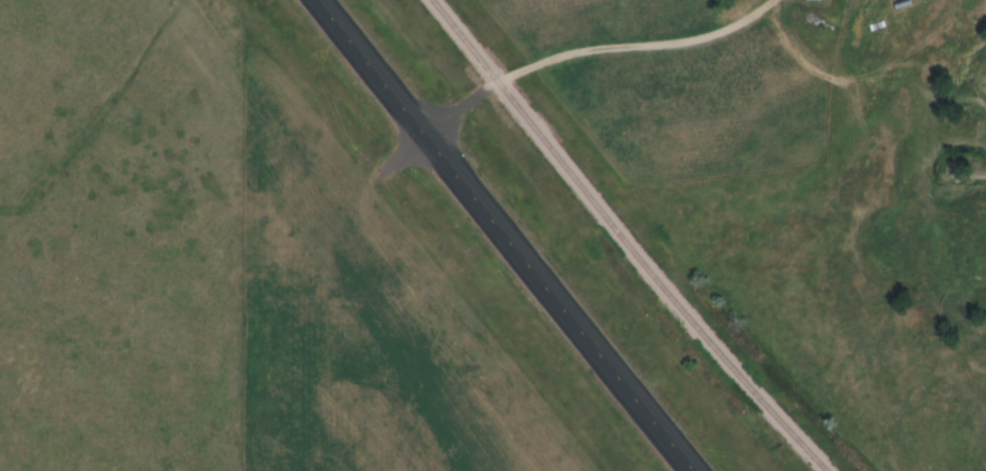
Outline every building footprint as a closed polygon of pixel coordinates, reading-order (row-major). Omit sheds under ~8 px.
[(971,79),(974,69),(958,65),(955,75),(971,79)]
